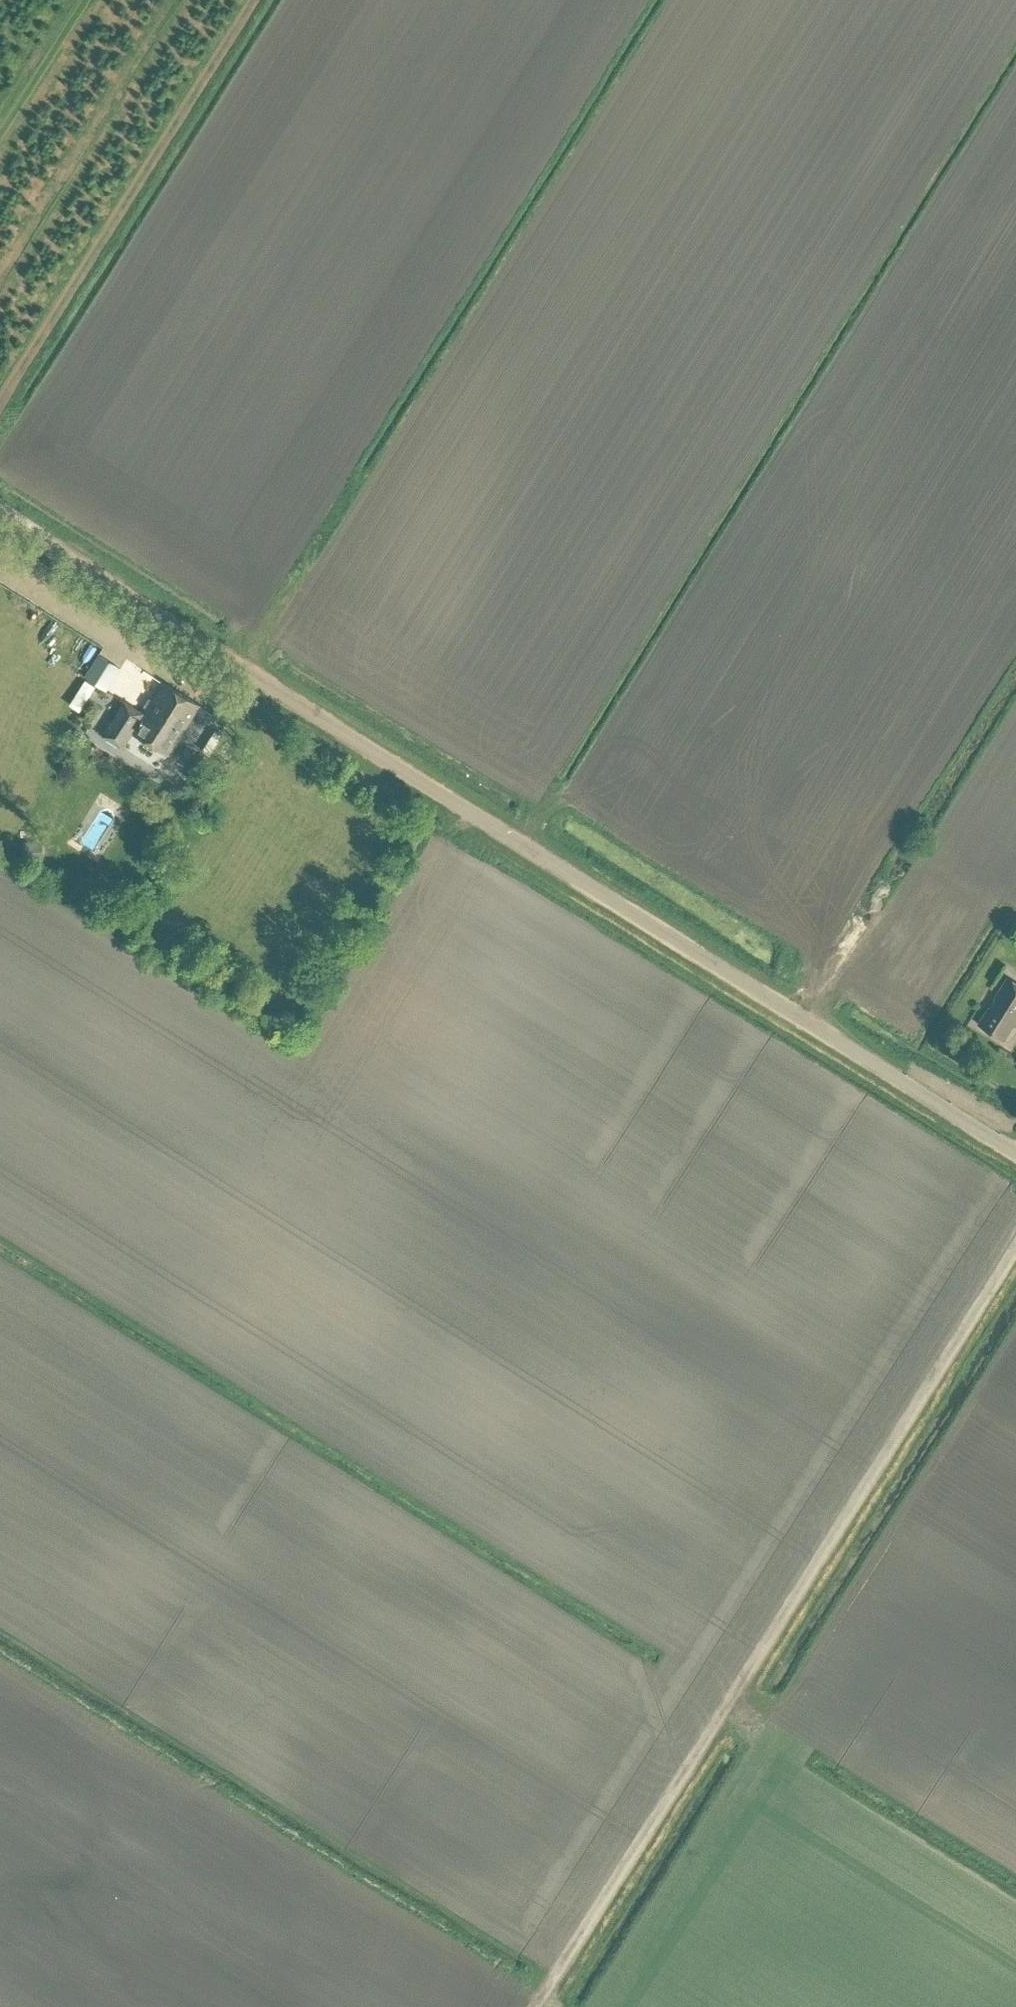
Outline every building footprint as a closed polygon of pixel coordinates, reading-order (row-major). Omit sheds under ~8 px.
[(107,691),(121,668),(98,653),(85,676),(87,677),(107,691)] [(80,711),(97,685),(87,678),(69,703),(80,711)] [(169,754),(201,704),(163,681),(144,712),(125,700),(103,735),(123,747),(133,731),(169,754)] [(217,722),(203,742),(213,748),(226,728),(217,722)] [(1015,1019),(1015,981),(1007,976),(978,1023),(1003,1039),(1015,1019)]
